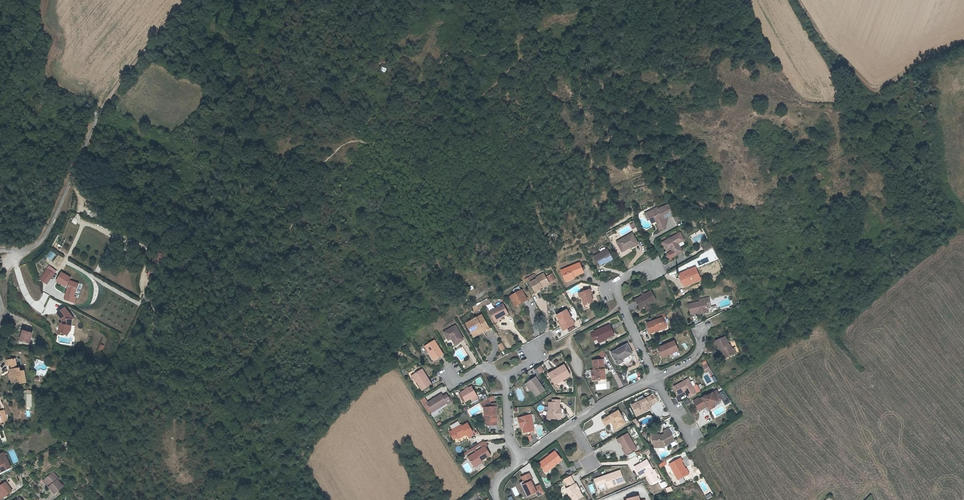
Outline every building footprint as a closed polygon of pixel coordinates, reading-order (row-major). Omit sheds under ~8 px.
[(652,218),(654,222),(655,226),(661,224),(661,225),(661,227),(663,233),(669,230),(670,229),(669,226),(671,225),(671,224),(670,221),(677,217),(673,207),(663,212),(660,213),(652,217),(652,218)] [(651,223),(654,222),(652,218),(652,217),(660,213),(663,212),(662,210),(648,216),(651,223)] [(683,234),(677,238),(681,245),(687,242),(683,234)] [(632,248),(633,250),(634,250),(641,246),(635,235),(620,244),(624,252),(632,248)] [(670,253),(674,250),(678,258),(686,254),(681,245),(677,238),(666,244),(670,253)] [(716,248),(714,244),(705,249),(707,253),(716,248)] [(608,264),(615,260),(610,251),(596,258),(601,267),(608,264)] [(567,283),(576,280),(575,278),(585,274),(581,264),(571,269),(572,271),(564,274),(567,283)] [(58,271),(53,267),(45,278),(50,281),(58,271)] [(694,281),(695,285),(703,282),(698,269),(682,275),(685,284),(694,281)] [(543,287),(550,283),(545,274),(538,278),(538,279),(531,283),(536,292),(544,288),(543,287)] [(582,299),(584,298),(586,307),(595,304),(592,295),(594,295),(592,291),(580,295),(582,299)] [(651,291),(635,301),(641,310),(657,301),(651,291)] [(525,294),(513,301),(519,311),(531,304),(525,294)] [(705,313),(705,316),(711,314),(710,310),(708,303),(691,306),(693,316),(700,314),(705,313)] [(495,321),(504,316),(509,313),(504,304),(490,311),(495,321)] [(71,323),(73,323),(74,319),(76,317),(68,306),(60,312),(66,319),(65,322),(62,322),(61,332),(66,332),(67,327),(70,328),(71,323)] [(563,326),(562,327),(564,332),(576,325),(568,311),(558,316),(561,322),(563,326)] [(659,331),(669,327),(666,319),(668,318),(667,315),(659,317),(660,319),(660,321),(657,322),(648,325),(652,336),(660,333),(659,331)] [(484,330),(486,331),(490,328),(484,319),(479,317),(469,323),(472,328),(471,328),(471,329),(473,334),(478,332),(481,332),(484,330)] [(451,335),(453,338),(456,344),(464,339),(456,324),(444,331),(448,337),(451,335)] [(599,341),(600,343),(607,341),(616,337),(612,327),(596,333),(596,334),(597,336),(599,341)] [(22,340),(32,342),(34,331),(25,329),(22,340)] [(723,348),(724,352),(727,358),(735,354),(733,348),(731,344),(730,345),(729,343),(727,339),(726,337),(717,341),(718,345),(720,349),(723,348)] [(429,351),(428,352),(433,360),(435,359),(436,360),(444,355),(435,339),(425,345),(429,351)] [(671,356),(671,357),(680,353),(676,343),(660,350),(663,359),(671,356)] [(613,355),(619,367),(625,363),(624,361),(634,355),(629,346),(613,355)] [(18,383),(26,381),(26,383),(32,382),(30,370),(26,371),(25,367),(22,368),(21,358),(12,360),(13,369),(15,369),(16,372),(15,374),(16,378),(17,379),(18,383)] [(597,372),(598,382),(607,380),(605,362),(594,363),(595,372),(597,372)] [(562,380),(563,382),(572,377),(566,367),(550,375),(555,384),(562,380)] [(413,374),(416,380),(422,390),(432,384),(422,369),(413,374)] [(528,384),(532,391),(537,398),(545,392),(536,379),(528,384)] [(686,392),(690,399),(698,395),(690,380),(675,388),(680,396),(686,392)] [(478,396),(473,387),(460,393),(461,394),(460,395),(464,402),(465,401),(465,402),(471,399),(472,401),(479,398),(478,396)] [(519,401),(524,399),(520,389),(515,391),(519,401)] [(696,402),(702,411),(707,408),(706,407),(709,406),(712,411),(717,408),(716,405),(724,400),(728,407),(734,403),(726,392),(721,395),(719,392),(709,397),(709,396),(702,400),(701,399),(696,402)] [(439,406),(440,408),(448,403),(449,405),(453,403),(448,394),(444,397),(443,394),(428,403),(427,403),(432,411),(439,406)] [(644,411),(650,408),(655,405),(652,398),(651,397),(632,407),(637,418),(646,413),(644,411)] [(427,403),(424,405),(429,413),(432,411),(427,403)] [(487,416),(488,423),(488,426),(498,426),(498,422),(497,408),(497,405),(496,404),(489,405),(489,408),(488,408),(485,409),(485,416),(487,416)] [(560,414),(560,409),(560,405),(552,404),(550,404),(549,412),(549,420),(562,421),(562,414),(560,414)] [(612,422),(617,430),(626,425),(618,412),(607,418),(602,421),(605,427),(610,424),(611,423),(612,422)] [(522,426),(523,430),(525,435),(531,434),(531,436),(535,435),(535,433),(533,425),(531,417),(519,420),(520,426),(522,426)] [(466,433),(467,435),(469,439),(475,436),(468,424),(463,427),(462,425),(460,426),(458,422),(450,426),(452,431),(456,438),(466,433)] [(666,445),(675,440),(673,436),(674,436),(671,430),(665,433),(667,436),(663,438),(662,436),(654,436),(654,445),(656,445),(656,449),(666,449),(666,447),(666,445)] [(628,434),(617,440),(619,444),(621,443),(624,450),(628,455),(637,450),(628,434)] [(474,466),(482,462),(491,456),(486,448),(486,447),(483,443),(482,443),(474,448),(475,450),(477,453),(469,457),(474,466)] [(11,466),(2,451),(0,453),(0,472),(11,466)] [(551,467),(552,468),(562,461),(555,452),(539,464),(545,472),(551,467)] [(690,476),(687,470),(684,464),(684,463),(682,459),(671,466),(680,481),(690,476)] [(658,477),(654,471),(648,461),(637,467),(635,468),(641,478),(643,477),(647,474),(652,483),(659,479),(658,477)] [(466,472),(471,470),(468,463),(463,465),(466,472)] [(54,484),(52,485),(58,492),(66,484),(61,478),(62,477),(56,470),(48,477),(54,484)] [(522,481),(519,482),(526,496),(535,492),(537,497),(544,493),(540,483),(535,486),(529,472),(520,476),(522,481)] [(605,480),(605,478),(595,481),(597,487),(607,484),(608,489),(624,484),(620,472),(611,475),(612,478),(605,480)] [(12,491),(6,482),(3,485),(0,487),(0,499),(12,491)] [(576,485),(574,482),(567,485),(570,489),(567,490),(572,499),(580,499),(584,498),(580,491),(579,491),(576,485)]
